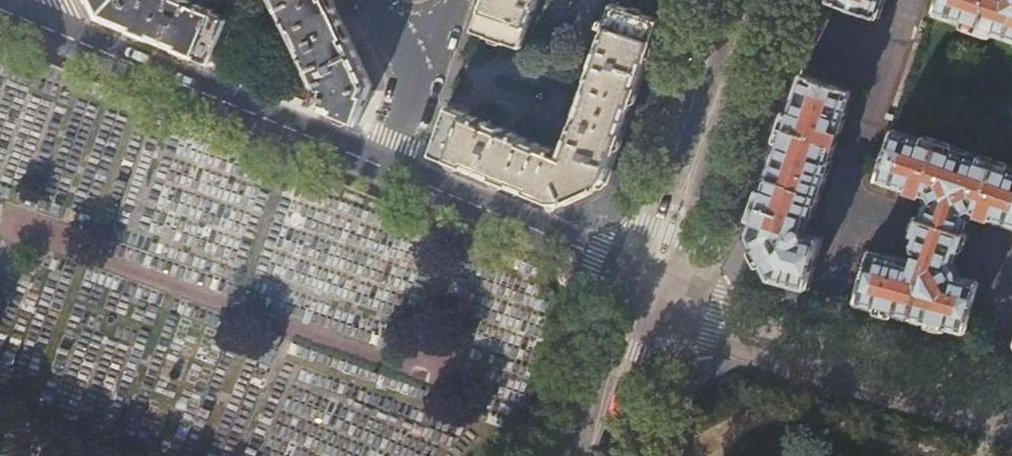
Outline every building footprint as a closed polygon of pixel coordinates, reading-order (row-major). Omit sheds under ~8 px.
[(212,63),(231,18),(215,11),(216,9),(195,0),(91,0),(99,16),(123,26),(181,50),(212,63)] [(359,123),(373,84),(352,42),(332,0),(276,0),(320,92),(317,97),(313,96),(310,103),(359,123)] [(522,47),(539,0),(485,0),(482,8),(474,32),(522,47)] [(878,18),(879,17),(885,0),(828,0),(878,18)] [(1011,40),(1011,0),(938,0),(935,10),(937,14),(1011,40)] [(537,197),(557,205),(606,182),(616,156),(636,96),(655,41),(662,19),(614,2),(607,19),(604,18),(602,25),(605,26),(563,152),(448,106),(431,154),(461,166),(537,197)] [(791,284),(809,289),(823,238),(822,235),(812,233),(806,234),(804,228),(808,225),(811,215),(813,216),(832,159),(832,158),(831,158),(854,91),(853,88),(803,71),(792,104),(759,200),(747,234),(771,278),(791,284)] [(969,332),(984,281),(982,278),(961,273),(956,263),(961,249),(963,251),(965,249),(970,234),(969,232),(966,231),(970,221),(968,217),(977,212),(979,214),(1011,225),(1011,167),(898,128),(895,129),(878,177),(879,180),(921,194),(925,193),(930,203),(927,204),(923,215),(920,214),(918,215),(913,230),(913,232),(916,234),(914,240),(916,246),(921,248),(916,262),(910,259),(873,249),(872,250),(857,302),(969,332)]
